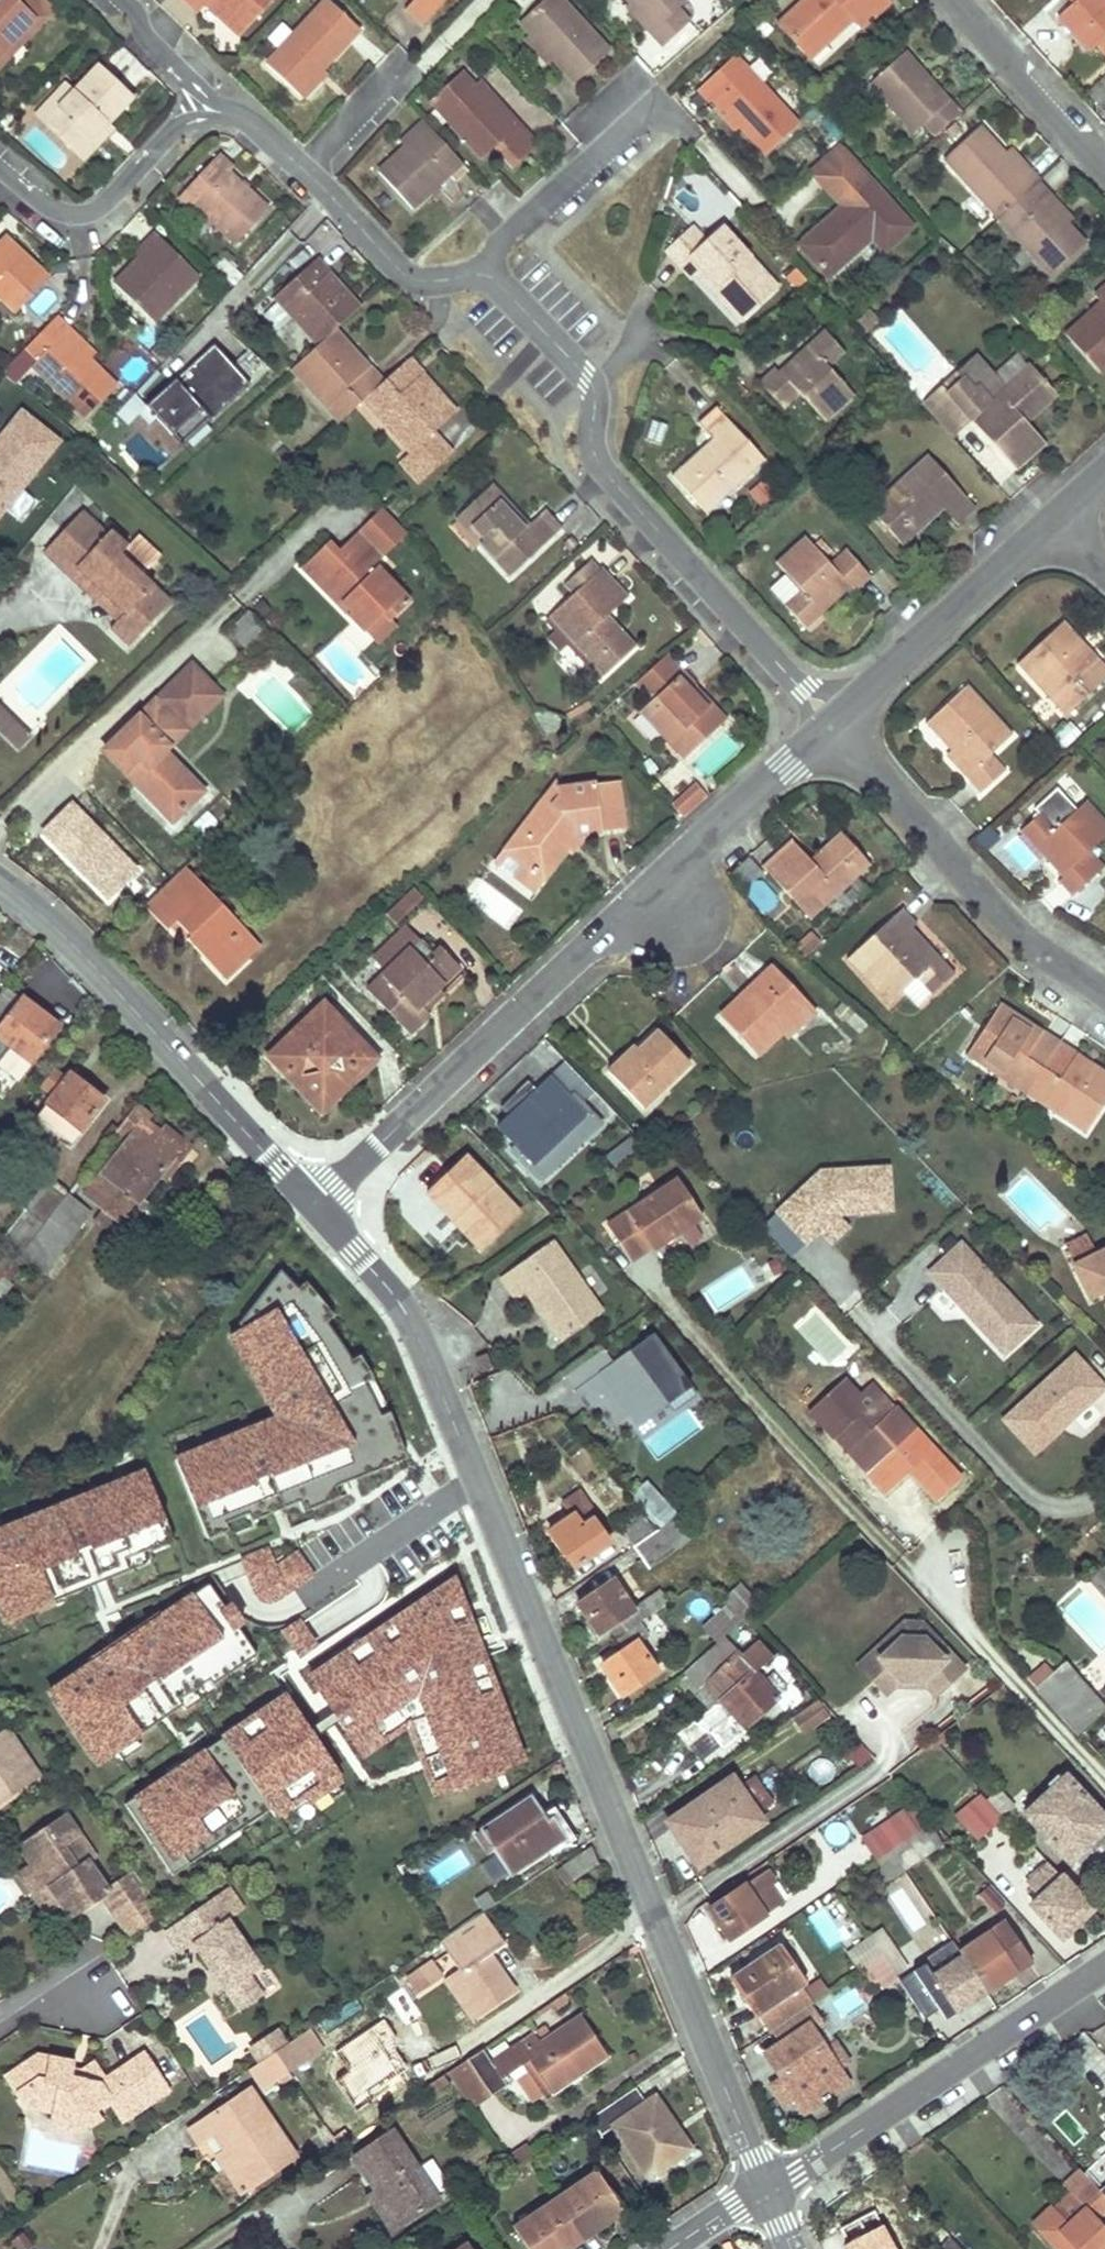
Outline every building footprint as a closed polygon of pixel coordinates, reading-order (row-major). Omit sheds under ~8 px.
[(36,21),(39,24),(52,11),(40,0),(14,0),(13,0),(0,0),(0,54),(33,18),(36,21)] [(274,0),(185,0),(198,13),(206,5),(238,37),(274,0)] [(285,82),(304,99),(364,34),(328,0),(325,0),(266,64),(285,82)] [(407,10),(425,26),(449,0),(415,0),(407,10)] [(519,25),(529,36),(551,59),(574,84),(607,54),(558,0),(546,0),(519,25)] [(652,32),(650,34),(662,47),(688,24),(677,11),(687,2),(685,0),(628,0),(654,30),(652,32)] [(777,27),(804,56),(847,17),(854,25),(861,33),(890,6),(885,0),(807,0),(777,27)] [(1074,33),(1090,50),(1096,44),(1104,54),(1104,0),(1076,0),(1059,16),(1074,33)] [(847,17),(804,56),(810,64),(854,25),(847,17)] [(0,54),(0,67),(39,24),(36,21),(33,18),(0,54)] [(523,42),(544,65),(551,59),(529,36),(523,42)] [(951,103),(908,53),(872,85),(916,134),(927,124),(951,103)] [(798,128),(734,59),(701,90),(740,132),(765,159),(798,128)] [(131,100),(96,68),(75,91),(44,123),(76,153),(104,124),(107,126),(131,100)] [(474,88),(461,73),(426,105),(480,163),(493,152),(510,170),(537,145),(506,111),(500,117),(488,105),(486,106),(471,91),(474,88)] [(506,111),(480,83),(474,88),(471,91),(486,106),(488,105),(500,117),(506,111)] [(67,84),(37,116),(44,123),(75,91),(67,84)] [(740,132),(701,90),(696,95),(734,136),(740,132)] [(951,103),(927,124),(938,136),(961,115),(951,103)] [(104,124),(76,153),(84,161),(112,131),(107,126),(104,124)] [(468,174),(421,124),(399,144),(404,150),(376,176),(410,213),(446,179),(454,187),(468,174)] [(1041,183),(1011,151),(1005,157),(979,129),(944,162),(999,221),(1039,185),(1041,183)] [(234,167),(221,155),(184,194),(216,223),(238,244),(270,209),(230,172),(234,167)] [(799,249),(812,263),(826,278),(854,252),(855,254),(870,240),(884,255),(910,231),(856,172),(830,196),(842,209),(799,249)] [(1039,185),(999,221),(1052,277),(1087,245),(1048,203),(1052,199),(1039,185)] [(216,223),(184,194),(180,198),(211,227),(216,223)] [(709,245),(696,231),(692,227),(666,250),(670,254),(682,269),(687,264),(698,276),(703,270),(722,290),(716,296),(742,324),(779,290),(724,230),(709,245)] [(116,286),(136,305),(156,324),(200,276),(159,239),(116,286)] [(11,246),(4,240),(0,244),(0,258),(11,246)] [(32,297),(48,281),(11,246),(0,258),(0,298),(16,314),(32,297)] [(294,323),(316,347),(335,330),(359,308),(333,279),(330,283),(325,278),(330,274),(317,259),(297,277),(277,295),(298,319),(294,323)] [(698,276),(687,264),(682,269),(693,280),(698,276)] [(722,290),(703,270),(698,276),(716,296),(722,290)] [(1096,296),(1104,307),(1104,288),(1096,296)] [(1070,340),(1100,372),(1104,368),(1104,308),(1070,340)] [(98,368),(103,363),(57,319),(6,371),(18,382),(33,367),(44,356),(52,347),(64,335),(98,368)] [(865,319),(858,325),(868,336),(875,329),(865,319)] [(342,420),(367,397),(384,382),(370,366),(366,369),(360,362),(362,360),(335,330),(316,347),(289,371),(314,397),(319,393),(342,420)] [(797,362),(780,377),(773,369),(758,382),(784,411),(801,396),(823,421),(852,396),(825,365),(840,351),(824,332),(794,359),(797,362)] [(86,419),(117,387),(98,368),(64,335),(52,347),(44,356),(33,367),(66,400),(86,419)] [(248,382),(213,346),(147,408),(181,445),(248,382)] [(424,376),(409,359),(384,382),(367,397),(390,422),(385,427),(409,454),(400,462),(420,483),(452,454),(433,431),(453,413),(426,383),(424,385),(419,380),(424,376)] [(958,376),(925,409),(952,438),(970,422),(982,435),(1015,472),(1045,445),(1021,418),(1027,413),(1031,417),(1055,395),(1029,367),(1004,390),(996,381),(979,398),(965,382),(958,376)] [(996,381),(982,367),(965,382),(979,398),(996,381)] [(126,427),(149,413),(138,396),(116,410),(126,427)] [(706,454),(704,452),(703,450),(674,477),(703,509),(728,485),(732,489),(764,460),(716,408),(700,423),(718,443),(706,454)] [(19,411),(0,435),(0,509),(2,507),(22,522),(39,502),(22,489),(59,443),(19,411)] [(643,441),(661,445),(666,424),(648,420),(643,441)] [(982,435),(970,422),(952,438),(964,451),(982,435)] [(874,514),(903,545),(932,519),(929,516),(940,505),(958,525),(976,509),(929,457),(896,487),(900,490),(874,514)] [(513,515),(515,514),(517,512),(492,485),(460,514),(484,541),(480,544),(508,575),(560,528),(544,510),(525,528),(513,515)] [(398,526),(384,508),(337,552),(327,542),(300,567),(362,633),(364,631),(381,615),(388,622),(408,603),(373,565),(406,536),(398,526)] [(106,535),(94,523),(82,512),(43,555),(116,622),(110,629),(129,646),(170,601),(120,556),(128,547),(110,531),(106,535)] [(846,549),(829,564),(805,537),(776,563),(787,575),(771,590),(806,628),(835,602),(832,598),(849,584),(855,591),(870,577),(846,549)] [(602,569),(600,571),(599,572),(589,561),(566,582),(575,592),(548,617),(603,677),(633,650),(616,631),(611,636),(600,624),(628,598),(602,569)] [(242,615),(263,636),(267,632),(246,611),(242,615)] [(242,615),(236,621),(226,631),(247,652),(263,636),(242,615)] [(388,622),(381,615),(364,631),(378,647),(396,631),(388,622)] [(1098,659),(1094,662),(1089,656),(1092,653),(1064,623),(1019,664),(1043,690),(1048,687),(1071,712),(1104,681),(1104,667),(1098,659)] [(707,649),(716,647),(698,627),(691,633),(707,649)] [(697,686),(684,672),(667,654),(635,682),(652,701),(644,708),(665,732),(662,734),(684,759),(726,722),(700,694),(696,697),(691,691),(697,686)] [(143,792),(171,820),(201,792),(161,750),(200,713),(190,703),(209,685),(191,666),(105,751),(133,780),(136,777),(147,788),(143,792)] [(200,713),(219,695),(209,685),(190,703),(200,713)] [(968,775),(976,784),(984,793),(1005,773),(990,757),(1013,736),(968,686),(931,720),(964,756),(960,760),(971,772),(968,775)] [(0,708),(0,730),(21,751),(32,739),(0,708)] [(147,788),(136,777),(133,780),(143,792),(147,788)] [(622,828),(618,805),(615,782),(556,790),(556,795),(549,804),(542,799),(524,822),(503,851),(541,879),(558,857),(566,846),(560,842),(566,834),(572,839),(575,836),(622,828)] [(707,796),(696,783),(673,804),(684,817),(707,796)] [(1069,875),(1061,881),(1074,895),(1100,871),(1085,855),(1104,838),(1104,823),(1086,802),(1056,830),(1042,814),(1023,831),(1051,861),(1054,858),(1069,875)] [(75,804),(41,837),(109,906),(143,873),(75,804)] [(817,869),(803,854),(789,839),(761,865),(808,917),(868,863),(842,834),(816,858),(822,864),(817,869)] [(495,861),(533,890),(541,879),(503,851),(495,861)] [(166,928),(169,926),(171,923),(223,977),(258,943),(183,864),(142,903),(166,928)] [(422,898),(413,888),(385,914),(395,924),(422,898)] [(912,924),(899,909),(846,958),(887,1002),(902,987),(917,1004),(933,990),(951,973),(924,945),(920,947),(905,931),(912,924)] [(409,949),(414,945),(418,940),(406,927),(373,959),(385,972),(366,990),(407,1033),(429,1012),(420,1003),(459,967),(440,947),(432,954),(423,963),(409,949)] [(823,942),(813,931),(798,945),(808,955),(823,942)] [(409,949),(423,963),(432,954),(418,940),(414,945),(409,949)] [(738,1007),(736,1005),(734,1002),(719,1016),(756,1055),(781,1031),(809,1005),(773,966),(745,993),(749,997),(738,1007)] [(12,1049),(0,1064),(0,1066),(17,1079),(58,1027),(6,987),(0,995),(0,1039),(12,1049)] [(1028,1087),(1059,1040),(1041,1028),(1037,1033),(1030,1028),(1031,1026),(997,1004),(964,1053),(993,1073),(997,1067),(1028,1087)] [(786,1036),(814,1009),(809,1005),(781,1031),(786,1036)] [(370,1063),(319,1009),(314,1013),(331,1031),(324,1038),(336,1050),(337,1050),(337,1049),(338,1049),(339,1048),(340,1048),(341,1048),(342,1048),(343,1048),(344,1048),(345,1048),(345,1049),(346,1049),(347,1049),(347,1050),(348,1050),(348,1051),(349,1052),(349,1053),(350,1053),(352,1051),(366,1067),(370,1063)] [(336,1050),(324,1038),(331,1031),(314,1013),(278,1047),(295,1064),(289,1069),(316,1098),(322,1093),(330,1101),(366,1067),(352,1051),(350,1053),(349,1053),(349,1052),(348,1051),(348,1050),(347,1050),(347,1049),(346,1049),(345,1049),(345,1048),(344,1048),(343,1048),(342,1048),(341,1048),(340,1048),(339,1048),(338,1049),(337,1049),(337,1050),(336,1050)] [(635,1044),(621,1058),(607,1071),(641,1107),(688,1063),(657,1031),(639,1048),(635,1044)] [(1059,1040),(1028,1087),(1056,1107),(1053,1112),(1082,1132),(1104,1097),(1104,1074),(1080,1057),(1078,1059),(1071,1055),(1074,1051),(1059,1040)] [(265,1059),(318,1113),(330,1101),(322,1093),(316,1098),(289,1069),(295,1064),(278,1047),(265,1059)] [(37,1117),(53,1130),(69,1143),(101,1102),(69,1077),(66,1080),(53,1071),(40,1088),(52,1097),(37,1117)] [(533,1165),(590,1110),(574,1094),(572,1096),(551,1075),(536,1090),(529,1083),(501,1110),(508,1117),(496,1128),(533,1165)] [(160,1173),(164,1177),(178,1159),(174,1156),(183,1145),(164,1129),(160,1134),(143,1121),(148,1115),(136,1106),(117,1132),(128,1141),(86,1194),(127,1226),(144,1205),(138,1201),(160,1173)] [(479,1248),(516,1213),(464,1156),(426,1191),(479,1248)] [(818,1172),(775,1211),(778,1215),(804,1242),(817,1230),(834,1214),(834,1209),(845,1208),(845,1213),(888,1210),(885,1167),(818,1172)] [(674,1178),(605,1226),(628,1260),(646,1247),(650,1251),(681,1230),(694,1221),(700,1216),(674,1178)] [(49,1183),(6,1237),(19,1247),(23,1251),(66,1196),(49,1183)] [(26,1259),(42,1272),(88,1213),(66,1196),(23,1251),(20,1255),(26,1259)] [(846,1226),(834,1214),(817,1230),(828,1242),(846,1226)] [(804,1242),(778,1215),(765,1227),(790,1255),(804,1242)] [(704,1236),(694,1221),(681,1230),(691,1245),(704,1236)] [(1104,1249),(1095,1254),(1085,1235),(1062,1246),(1073,1266),(1092,1301),(1104,1293),(1104,1294),(1104,1251),(1104,1249)] [(1035,1326),(959,1243),(926,1273),(960,1310),(964,1305),(971,1312),(966,1316),(1002,1356),(1035,1326)] [(552,1244),(499,1280),(514,1302),(525,1295),(556,1341),(598,1311),(552,1244)] [(23,1251),(19,1247),(0,1270),(0,1277),(2,1279),(20,1255),(23,1251)] [(26,1259),(20,1255),(2,1279),(0,1281),(0,1293),(26,1259)] [(777,1258),(769,1261),(774,1275),(782,1271),(777,1258)] [(295,1288),(279,1271),(238,1324),(241,1329),(249,1345),(238,1351),(255,1381),(263,1375),(274,1394),(265,1400),(276,1420),(280,1417),(285,1428),(256,1439),(252,1429),(220,1442),(223,1447),(209,1453),(207,1446),(174,1460),(201,1528),(222,1519),(225,1524),(246,1514),(250,1522),(297,1503),(345,1484),(405,1460),(397,1437),(386,1440),(378,1413),(349,1361),(336,1339),(324,1323),(297,1290),(295,1288)] [(249,1345),(241,1329),(229,1336),(238,1351),(249,1345)] [(602,1348),(564,1375),(572,1389),(578,1385),(608,1428),(628,1412),(637,1424),(668,1401),(660,1389),(681,1374),(652,1333),(611,1361),(602,1348)] [(1104,1389),(1073,1354),(1000,1420),(1032,1455),(1104,1389)] [(486,1355),(476,1358),(480,1372),(491,1368),(486,1355)] [(274,1394),(263,1375),(255,1381),(265,1400),(274,1394)] [(892,1408),(887,1412),(883,1416),(870,1403),(862,1410),(857,1404),(861,1401),(856,1395),(842,1380),(808,1411),(866,1473),(891,1450),(905,1465),(926,1445),(892,1408)] [(892,1408),(869,1382),(856,1395),(861,1401),(865,1397),(870,1403),(883,1416),(887,1412),(892,1408)] [(276,1420),(252,1429),(256,1439),(285,1428),(280,1417),(276,1420)] [(218,1437),(205,1442),(207,1446),(209,1453),(223,1447),(220,1442),(218,1437)] [(144,1472),(110,1485),(113,1493),(93,1500),(90,1494),(44,1512),(47,1520),(10,1535),(6,1527),(0,1530),(0,1606),(17,1600),(20,1606),(60,1589),(63,1597),(128,1571),(123,1559),(147,1549),(143,1541),(168,1531),(144,1472)] [(674,1511),(643,1478),(627,1493),(638,1505),(657,1526),(674,1511)] [(89,1491),(90,1494),(93,1500),(113,1493),(110,1485),(109,1483),(89,1491)] [(345,1484),(297,1503),(301,1513),(349,1494),(345,1484)] [(616,1520),(632,1544),(657,1526),(638,1505),(627,1513),(616,1520)] [(42,1510),(5,1524),(6,1527),(10,1535),(47,1520),(44,1512),(42,1510)] [(675,1546),(692,1531),(674,1511),(657,1526),(675,1546)] [(222,1519),(201,1528),(206,1539),(226,1531),(229,1536),(251,1528),(250,1522),(246,1514),(225,1524),(222,1519)] [(573,1514),(560,1523),(548,1532),(572,1566),(606,1541),(591,1519),(581,1526),(573,1514)] [(657,1526),(632,1544),(646,1564),(675,1546),(657,1526)] [(172,1542),(168,1531),(143,1541),(147,1549),(123,1559),(128,1571),(143,1565),(146,1561),(147,1557),(148,1552),(172,1542)] [(312,1563),(296,1541),(275,1552),(267,1535),(242,1547),(258,1586),(268,1594),(292,1577),(312,1563)] [(1103,1564),(1086,1579),(1104,1600),(1104,1566),(1103,1564)] [(624,1629),(637,1620),(648,1613),(641,1603),(631,1609),(611,1579),(575,1604),(586,1622),(593,1617),(597,1623),(601,1629),(617,1618),(624,1629)] [(520,1762),(451,1583),(392,1622),(398,1631),(383,1641),(377,1632),(362,1641),(369,1651),(342,1669),(335,1659),(308,1678),(360,1756),(377,1745),(370,1736),(411,1709),(424,1743),(414,1748),(423,1772),(433,1768),(442,1791),(451,1787),(454,1791),(501,1774),(499,1770),(520,1762)] [(223,1610),(206,1585),(190,1596),(196,1605),(174,1620),(168,1611),(159,1616),(151,1622),(154,1627),(138,1638),(131,1628),(106,1644),(113,1654),(95,1666),(92,1661),(89,1662),(46,1690),(93,1761),(111,1750),(130,1737),(179,1705),(176,1700),(206,1680),(209,1685),(237,1667),(234,1661),(249,1651),(234,1628),(240,1624),(230,1605),(223,1610)] [(757,1601),(743,1587),(727,1602),(740,1616),(757,1601)] [(0,1606),(0,1613),(3,1621),(39,1607),(40,1610),(64,1600),(63,1597),(60,1589),(20,1606),(17,1600),(0,1606)] [(648,1613),(666,1601),(658,1590),(641,1603),(648,1613)] [(190,1596),(168,1611),(174,1620),(196,1605),(190,1596)] [(715,1639),(721,1633),(740,1616),(727,1602),(703,1625),(715,1639)] [(156,1612),(131,1628),(138,1638),(154,1627),(151,1622),(159,1616),(156,1612)] [(301,1619),(278,1633),(295,1660),(318,1646),(301,1619)] [(637,1620),(624,1629),(614,1636),(622,1648),(606,1659),(615,1674),(610,1678),(620,1693),(654,1668),(635,1641),(646,1633),(637,1620)] [(898,1636),(861,1670),(882,1693),(897,1679),(918,1680),(931,1695),(961,1668),(918,1621),(902,1621),(892,1629),(898,1636)] [(728,1691),(752,1671),(771,1654),(757,1640),(739,1656),(734,1650),(736,1649),(721,1633),(715,1639),(705,1649),(707,1651),(698,1658),(728,1691)] [(369,1651),(362,1641),(335,1659),(342,1669),(369,1651)] [(113,1654),(106,1644),(86,1657),(89,1662),(92,1661),(95,1666),(113,1654)] [(253,1657),(249,1651),(234,1661),(237,1667),(240,1671),(254,1662),(251,1658),(253,1657)] [(720,1699),(683,1727),(704,1756),(745,1728),(776,1699),(774,1697),(783,1689),(770,1674),(762,1683),(752,1671),(728,1691),(720,1699)] [(1103,1705),(1087,1689),(1072,1673),(1061,1683),(1050,1671),(1033,1687),(1075,1731),(1103,1705)] [(211,1690),(209,1685),(206,1680),(176,1700),(179,1705),(181,1710),(211,1690)] [(338,1781),(283,1697),(263,1710),(269,1720),(242,1738),(236,1729),(184,1763),(189,1770),(172,1781),(168,1774),(122,1805),(169,1875),(188,1863),(206,1851),(236,1831),(262,1813),(266,1811),(270,1818),(286,1807),(287,1806),(286,1803),(299,1794),(305,1804),(309,1801),(335,1783),(338,1781)] [(813,1722),(804,1708),(779,1725),(789,1739),(813,1722)] [(370,1736),(377,1745),(406,1725),(414,1748),(424,1743),(411,1709),(370,1736)] [(269,1720),(263,1710),(236,1729),(242,1738),(269,1720)] [(41,1774),(8,1725),(1,1730),(0,1731),(0,1802),(41,1774)] [(944,1736),(953,1746),(962,1755),(967,1751),(945,1727),(942,1729),(946,1734),(944,1736)] [(130,1737),(111,1750),(117,1758),(136,1746),(130,1737)] [(166,1772),(168,1774),(172,1781),(189,1770),(184,1763),(182,1761),(166,1772)] [(433,1768),(423,1772),(431,1794),(442,1791),(433,1768)] [(1088,1841),(1104,1825),(1104,1819),(1063,1774),(1022,1813),(1067,1861),(1088,1841)] [(670,1820),(697,1861),(758,1820),(754,1813),(748,1804),(765,1792),(754,1776),(737,1788),(731,1779),(670,1820)] [(342,1793),(335,1783),(309,1801),(316,1811),(342,1793)] [(765,1792),(748,1804),(754,1813),(771,1802),(765,1792)] [(975,1840),(987,1829),(1000,1818),(978,1793),(953,1815),(975,1840)] [(290,1813),(305,1804),(299,1794),(286,1803),(287,1806),(286,1807),(290,1813)] [(550,1817),(547,1819),(545,1820),(530,1797),(478,1829),(506,1874),(563,1838),(550,1817)] [(890,1849),(926,1824),(914,1807),(863,1841),(875,1859),(877,1857),(890,1849)] [(62,1813),(17,1844),(30,1863),(23,1867),(40,1891),(48,1886),(59,1903),(68,1916),(85,1904),(82,1900),(92,1893),(95,1897),(98,1895),(106,1889),(86,1859),(91,1855),(62,1813)] [(262,1813),(236,1831),(237,1834),(264,1816),(262,1813)] [(926,1824),(890,1849),(903,1868),(916,1859),(911,1853),(934,1837),(926,1824)] [(598,1863),(595,1856),(591,1848),(564,1865),(572,1879),(598,1863)] [(903,1868),(890,1849),(877,1857),(886,1871),(884,1873),(882,1874),(886,1879),(903,1868)] [(206,1851),(188,1863),(189,1866),(208,1854),(206,1851)] [(40,1891),(23,1867),(16,1872),(33,1896),(45,1913),(59,1903),(48,1886),(40,1891)] [(753,1878),(712,1905),(721,1918),(716,1921),(726,1936),(778,1901),(767,1883),(771,1880),(764,1870),(753,1878)] [(111,1914),(146,1891),(132,1871),(106,1889),(98,1895),(111,1914)] [(1059,1935),(1074,1921),(1089,1907),(1060,1875),(1030,1904),(1059,1935)] [(192,1946),(238,2016),(264,1999),(251,1980),(264,1971),(231,1921),(247,1911),(232,1888),(187,1917),(201,1940),(192,1946)] [(111,1914),(126,1936),(160,1913),(146,1891),(111,1914)] [(82,1900),(85,1904),(95,1897),(92,1893),(82,1900)] [(721,1918),(712,1905),(707,1908),(716,1921),(721,1918)] [(509,1949),(484,1910),(476,1916),(502,1954),(509,1949)] [(451,1984),(461,2000),(471,2016),(513,1990),(494,1959),(502,1954),(476,1916),(439,1940),(462,1976),(451,1984)] [(166,1931),(180,1954),(192,1946),(201,1940),(187,1917),(166,1931)] [(958,1952),(984,1991),(1026,1963),(1010,1938),(1000,1923),(986,1933),(958,1952)] [(880,1955),(892,1973),(903,1965),(880,1930),(869,1937),(880,1955)] [(847,1952),(859,1969),(880,1955),(869,1937),(847,1952)] [(770,2028),(807,2003),(810,2002),(798,1985),(802,1982),(777,1944),(728,1976),(754,2015),(757,2013),(768,2030),(770,2028)] [(954,1945),(899,1982),(919,2013),(943,1997),(950,2006),(965,1996),(968,2001),(984,1991),(958,1952),(954,1945)] [(871,1987),(887,1976),(892,1973),(880,1955),(859,1969),(871,1987)] [(417,1991),(429,1984),(441,1977),(431,1961),(407,1976),(417,1991)] [(820,2023),(807,2003),(770,2028),(780,2042),(763,2053),(784,2085),(774,2091),(782,2102),(792,2096),(802,2111),(847,2082),(836,2066),(845,2060),(841,2054),(837,2048),(829,2054),(812,2028),(820,2023)] [(462,2061),(445,2073),(469,2109),(491,2093),(504,2084),(500,2077),(528,2058),(551,2093),(606,2056),(579,2015),(539,2042),(534,2034),(491,2063),(481,2048),(462,2061)] [(308,2030),(297,2037),(311,2057),(321,2050),(308,2030)] [(274,2053),(282,2047),(273,2033),(246,2052),(255,2066),(274,2053)] [(282,2047),(274,2053),(288,2073),(311,2057),(297,2037),(282,2047)] [(39,2058),(6,2080),(26,2110),(50,2114),(49,2118),(54,2125),(68,2127),(76,2122),(80,2106),(97,2109),(110,2099),(123,2120),(168,2090),(143,2053),(106,2079),(98,2084),(70,2080),(72,2072),(73,2064),(39,2058)] [(255,2066),(248,2071),(262,2090),(288,2073),(274,2053),(255,2066)] [(98,2084),(106,2079),(95,2064),(83,2073),(72,2072),(70,2080),(98,2084)] [(648,2176),(666,2165),(684,2152),(667,2126),(671,2123),(653,2097),(644,2102),(634,2087),(589,2118),(599,2133),(614,2125),(648,2176)] [(290,2156),(246,2090),(186,2130),(197,2146),(213,2136),(222,2149),(246,2186),(290,2156)] [(80,2106),(76,2122),(92,2125),(102,2118),(97,2109),(80,2106)] [(394,2126),(352,2154),(377,2191),(380,2189),(404,2224),(441,2199),(394,2126)] [(504,2160),(511,2171),(530,2157),(523,2147),(504,2160)] [(246,2186),(222,2149),(214,2154),(239,2191),(246,2186)] [(1100,2192),(1080,2170),(1063,2186),(1068,2192),(1083,2208),(1067,2223),(1051,2207),(1032,2224),(1055,2248),(1074,2248),(1078,2246),(1081,2248),(1104,2248),(1104,2246),(1101,2242),(1104,2239),(1104,2229),(1096,2220),(1104,2213),(1104,2198),(1100,2192)] [(556,2201),(580,2239),(607,2221),(603,2215),(619,2205),(597,2173),(556,2201)] [(369,2197),(393,2232),(404,2224),(380,2189),(377,2191),(369,2197)] [(1068,2192),(1051,2207),(1067,2223),(1083,2208),(1068,2192)] [(580,2239),(556,2201),(515,2228),(529,2248),(565,2248),(580,2239)] [(873,2214),(840,2232),(850,2248),(892,2248),(873,2214)] [(940,2227),(928,2240),(937,2248),(960,2248),(940,2227)]
